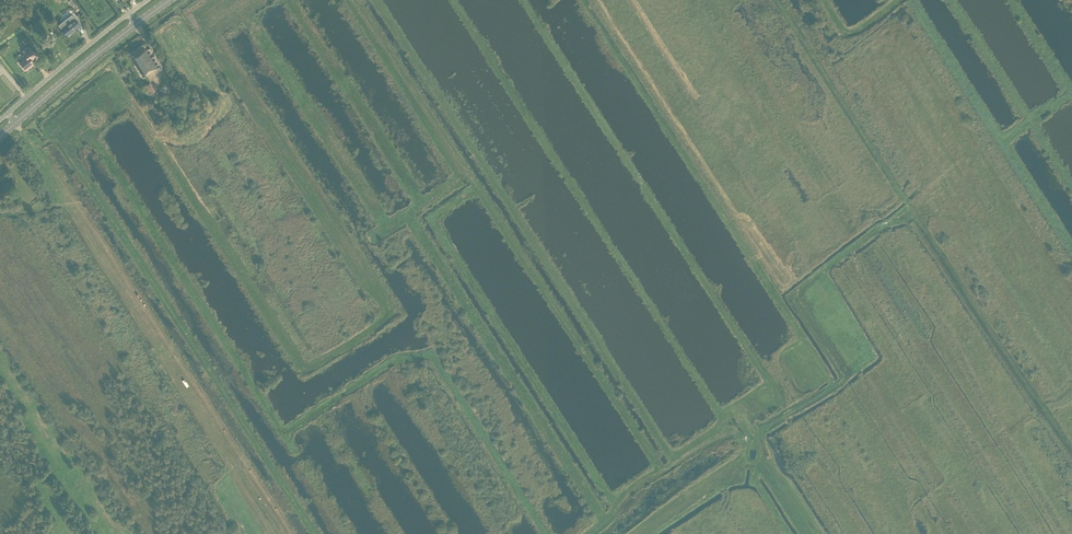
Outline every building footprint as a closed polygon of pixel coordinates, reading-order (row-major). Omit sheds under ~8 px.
[(72,15),(59,25),(68,36),(81,26),(72,15)] [(146,50),(143,44),(129,53),(132,59),(142,75),(144,74),(145,76),(158,68),(147,50),(146,50)] [(26,58),(20,63),(26,71),(35,63),(32,60),(37,56),(31,48),(29,49),(27,47),(23,51),(24,53),(23,54),(26,58)] [(156,91),(151,84),(146,87),(149,92),(150,92),(151,95),(156,91)] [(6,171),(3,174),(9,182),(14,177),(9,172),(8,173),(6,171)]
